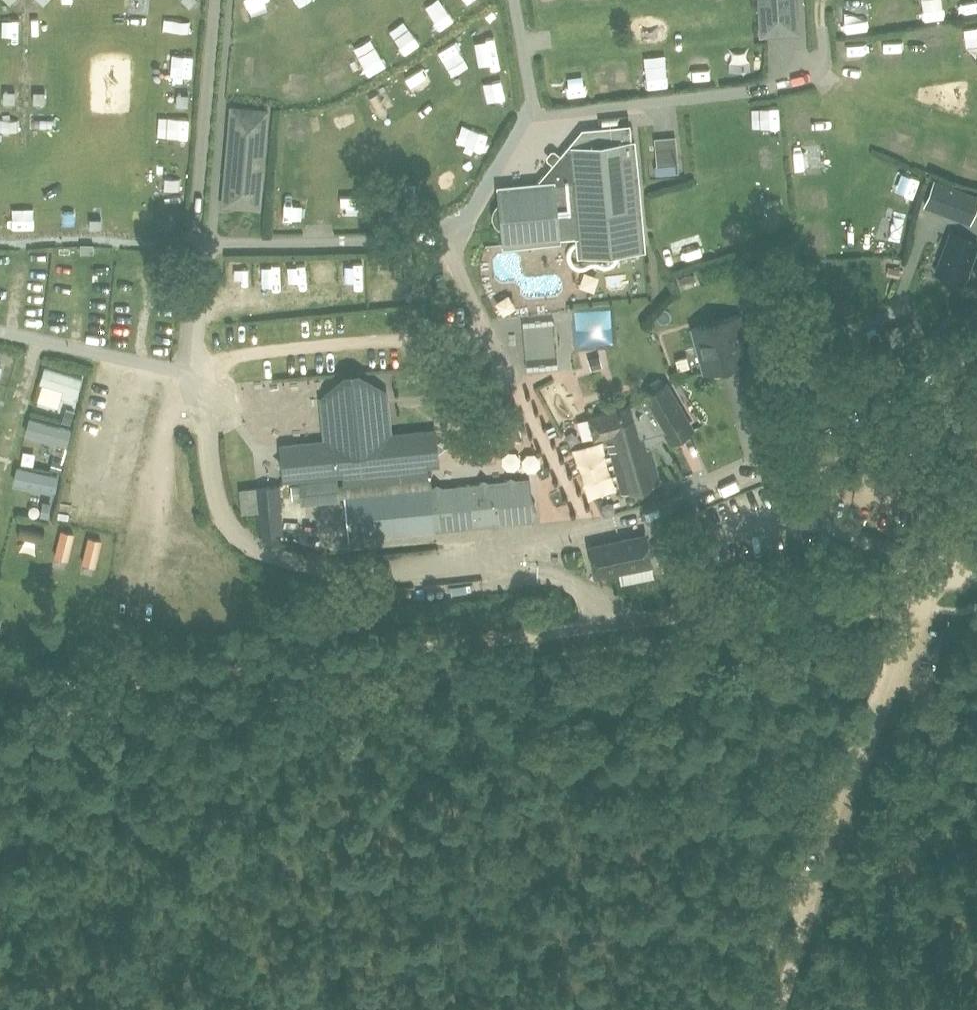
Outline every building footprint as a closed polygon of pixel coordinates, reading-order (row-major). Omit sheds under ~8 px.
[(10,19),(7,0),(0,0),(0,21),(10,19)] [(97,11),(107,11),(107,0),(97,0),(97,11)] [(183,16),(204,14),(203,0),(182,0),(183,16)] [(483,7),(482,0),(463,0),(466,11),(483,7)] [(544,10),(563,10),(563,0),(543,0),(544,10)] [(760,33),(797,31),(796,0),(758,0),(760,33)] [(417,16),(428,34),(446,24),(435,5),(417,16)] [(865,6),(852,9),(858,35),(871,32),(865,6)] [(377,32),(389,61),(407,53),(395,24),(377,32)] [(967,49),(976,47),(976,28),(964,30),(967,49)] [(203,47),(203,30),(172,30),(172,46),(203,47)] [(0,37),(0,56),(16,55),(15,36),(0,37)] [(899,39),(886,40),(887,64),(900,63),(899,39)] [(356,72),(370,66),(361,44),(347,50),(356,72)] [(485,72),(502,64),(497,53),(480,61),(485,72)] [(714,83),(713,59),(698,60),(699,83),(714,83)] [(732,61),(733,82),(750,82),(749,61),(732,61)] [(612,65),(614,94),(633,93),(631,64),(612,65)] [(674,89),(673,67),(652,68),(653,90),(674,89)] [(574,99),(591,98),(589,77),(573,78),(574,99)] [(171,78),(170,101),(198,102),(198,79),(171,78)] [(97,101),(122,102),(122,80),(98,79),(97,101)] [(497,87),(485,93),(495,112),(507,106),(497,87)] [(10,112),(10,91),(0,90),(0,111),(10,112)] [(387,131),(405,122),(392,96),(374,105),(387,131)] [(448,108),(461,127),(478,115),(465,96),(448,108)] [(260,207),(269,109),(232,106),(223,203),(260,207)] [(195,115),(174,114),(172,140),(194,141),(195,115)] [(418,127),(435,152),(453,140),(436,115),(418,127)] [(630,129),(629,126),(582,130),(535,186),(499,189),(500,203),(497,203),(496,206),(493,211),(492,215),(493,219),(496,224),(499,227),(502,228),(504,245),(559,240),(559,239),(578,238),(579,255),(642,249),(640,234),(632,143),(634,143),(632,129),(630,129)] [(17,148),(17,128),(0,127),(0,148),(17,148)] [(339,175),(349,172),(344,156),(333,159),(339,175)] [(189,184),(190,158),(162,157),(161,183),(189,184)] [(284,172),(284,192),(293,192),(294,172),(284,172)] [(305,175),(295,175),(295,193),(304,193),(305,175)] [(909,177),(902,198),(922,205),(929,184),(909,177)] [(925,204),(970,221),(976,203),(976,196),(946,184),(934,180),(934,181),(925,204)] [(158,197),(158,220),(189,221),(190,198),(158,197)] [(355,230),(371,229),(371,230),(384,229),(382,201),(353,203),(355,230)] [(315,235),(315,213),(302,213),(302,209),(282,210),(283,236),(315,235)] [(905,250),(917,231),(890,214),(878,233),(905,250)] [(976,245),(976,243),(950,233),(935,273),(963,283),(976,245)] [(82,246),(81,255),(95,255),(95,246),(82,246)] [(704,371),(744,359),(740,342),(746,340),(739,315),(692,327),(704,371)] [(621,329),(587,330),(588,358),(623,357),(621,329)] [(6,390),(12,375),(0,370),(0,388),(6,390)] [(674,440),(693,428),(667,383),(646,395),(647,396),(638,402),(588,416),(594,437),(606,434),(622,492),(661,482),(651,446),(670,434),(674,440)] [(71,421),(71,411),(88,410),(87,384),(49,386),(51,422),(71,421)] [(147,395),(147,404),(166,405),(167,397),(147,395)] [(435,430),(280,446),(284,479),(438,463),(435,430)] [(684,438),(690,489),(711,486),(704,436),(684,438)] [(43,454),(74,458),(76,445),(44,441),(43,454)] [(29,494),(67,503),(71,485),(33,476),(29,494)] [(494,481),(499,522),(533,519),(529,478),(494,481)] [(738,496),(755,491),(751,478),(734,483),(738,496)] [(302,505),(340,501),(338,479),(300,482),(302,505)] [(349,537),(499,522),(494,481),(345,496),(349,537)] [(257,511),(282,509),(280,485),(254,487),(257,511)] [(596,577),(652,566),(645,534),(590,545),(596,577)]
